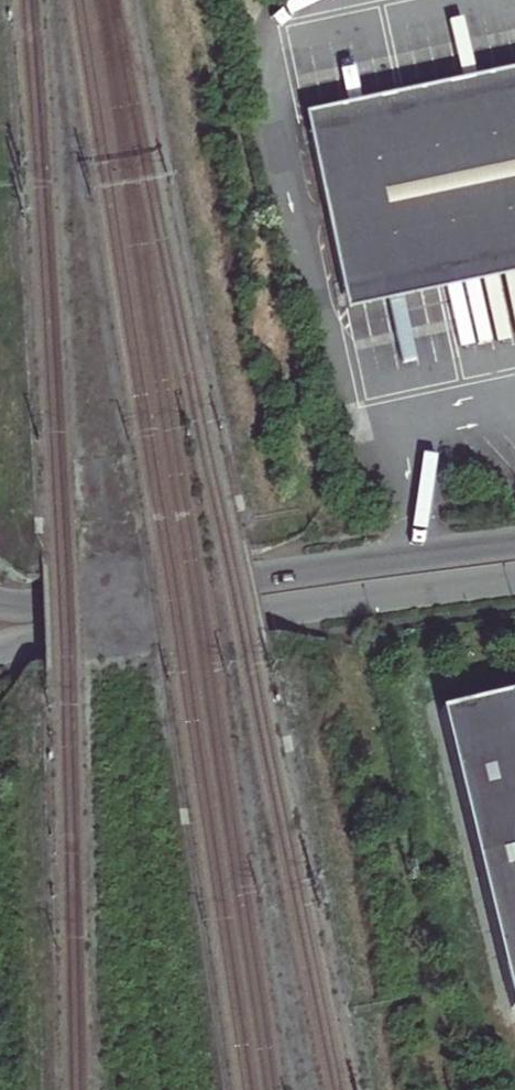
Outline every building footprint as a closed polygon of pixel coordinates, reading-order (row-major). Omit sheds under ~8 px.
[(344,296),(514,261),(514,91),(311,133),(344,296)] [(428,716),(500,1016),(514,1012),(514,695),(428,716)]
